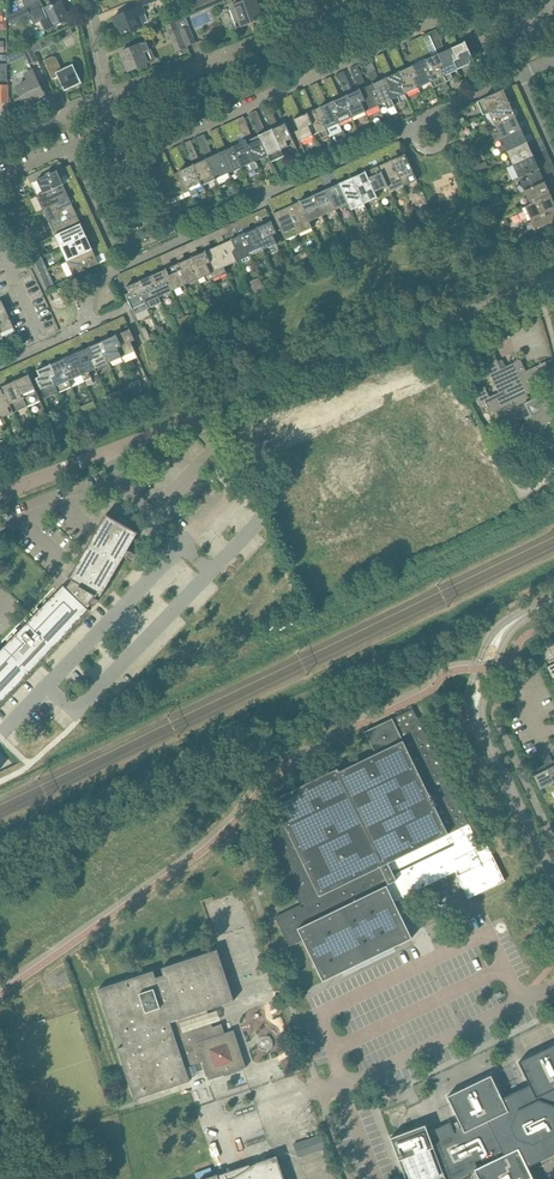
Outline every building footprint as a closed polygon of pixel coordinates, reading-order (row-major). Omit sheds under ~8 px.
[(193,3),(197,12),(212,6),(210,0),(201,0),(193,3)] [(233,16),(237,27),(240,26),(241,27),(263,19),(263,18),(265,17),(262,7),(259,8),(256,0),(246,0),(233,5),(234,9),(231,10),(233,16)] [(13,24),(31,16),(35,24),(42,21),(46,30),(69,19),(61,1),(45,9),(43,4),(29,11),(27,8),(9,17),(13,24)] [(120,34),(143,25),(138,15),(145,12),(142,6),(113,17),(120,34)] [(179,31),(180,31),(176,22),(169,25),(166,26),(170,35),(177,51),(185,47),(179,31)] [(442,27),(451,48),(456,58),(452,60),(457,71),(475,63),(465,41),(464,42),(465,42),(459,45),(449,23),(442,27)] [(189,26),(181,30),(188,46),(196,43),(189,26)] [(452,74),(457,71),(452,60),(456,58),(451,48),(446,51),(436,29),(429,33),(431,39),(443,64),(439,66),(447,83),(454,80),(452,74)] [(423,35),(416,39),(430,70),(425,72),(431,83),(433,89),(447,83),(439,66),(443,64),(431,39),(426,42),(423,35)] [(418,89),(431,83),(425,72),(430,70),(416,39),(409,42),(411,47),(409,48),(412,54),(408,56),(412,66),(417,76),(413,78),(418,89)] [(43,48),(40,41),(32,45),(35,52),(43,48)] [(128,71),(148,63),(154,60),(146,42),(121,52),(121,54),(122,54),(126,64),(128,71)] [(39,60),(35,52),(32,45),(23,49),(30,64),(39,60)] [(405,95),(418,89),(413,78),(417,76),(412,66),(406,69),(397,47),(389,50),(399,72),(404,82),(400,84),(405,95)] [(407,99),(405,95),(400,84),(404,82),(399,72),(393,75),(383,53),(376,56),(386,78),(391,88),(386,90),(391,100),(398,97),(401,102),(407,99)] [(53,56),(43,60),(52,80),(58,77),(65,91),(82,83),(73,64),(62,69),(56,57),(53,56)] [(9,79),(9,63),(0,63),(0,80),(9,79)] [(365,112),(378,106),(373,96),(378,94),(373,84),(367,87),(357,65),(350,68),(360,90),(365,99),(360,102),(365,112)] [(391,88),(386,78),(380,81),(376,70),(368,74),(373,84),(378,94),(373,96),(378,106),(385,103),(388,108),(393,105),(391,100),(386,90),(391,88)] [(44,96),(33,71),(26,74),(30,82),(17,88),(25,105),(44,96)] [(337,74),(347,96),(352,105),(347,107),(352,118),(365,112),(360,102),(365,99),(360,90),(354,92),(344,71),(337,74)] [(331,77),(324,80),(334,102),(338,111),(334,113),(339,124),(352,118),(347,107),(352,105),(347,96),(341,98),(331,77)] [(320,107),(320,108),(325,117),(321,119),(326,130),(339,124),(334,113),(338,111),(334,102),(328,104),(318,83),(311,86),(320,107)] [(0,85),(0,102),(9,102),(9,85),(0,85)] [(514,85),(477,101),(483,114),(488,112),(509,103),(507,97),(517,92),(514,85)] [(328,135),(326,130),(321,119),(325,117),(320,108),(315,110),(305,89),(298,92),(307,114),(312,123),(308,125),(313,136),(320,133),(322,138),(328,135)] [(300,142),(313,136),(308,125),(312,123),(307,114),(302,116),(292,95),(281,100),(300,142)] [(523,105),(519,98),(509,103),(488,112),(494,125),(519,114),(516,108),(523,105)] [(295,144),(285,122),(285,123),(285,124),(279,126),(270,105),(262,108),(272,130),(282,150),(295,144)] [(249,114),(259,135),(269,156),(271,161),(284,155),(282,150),(272,130),(266,132),(256,110),(249,114)] [(519,114),(494,125),(500,138),(521,129),(519,123),(529,119),(525,111),(519,114)] [(236,120),(246,141),(255,162),(269,156),(259,135),(253,138),(243,116),(236,120)] [(223,126),(233,147),(242,168),(245,174),(257,168),(255,163),(255,162),(246,141),(240,144),(230,122),(223,126)] [(528,135),(535,132),(531,124),(521,129),(500,138),(506,151),(530,141),(528,135)] [(242,168),(233,147),(227,150),(217,128),(210,132),(220,153),(229,174),(242,168)] [(197,137),(206,159),(216,180),(229,174),(220,153),(214,156),(204,134),(197,137)] [(530,149),(540,145),(537,138),(530,141),(506,151),(512,165),(533,155),(530,149)] [(193,165),(203,186),(216,180),(206,159),(201,162),(191,140),(183,143),(193,165)] [(196,189),(203,186),(193,165),(187,168),(178,146),(170,149),(180,171),(190,192),(192,198),(199,195),(196,189)] [(394,147),(387,150),(392,160),(401,181),(403,186),(417,180),(405,154),(399,157),(394,147)] [(543,151),(533,155),(512,165),(518,178),(539,168),(536,163),(546,158),(543,151)] [(165,152),(157,155),(167,177),(155,183),(154,182),(163,204),(190,192),(180,171),(174,174),(165,152)] [(388,186),(401,181),(392,160),(386,163),(381,153),(374,156),(375,160),(388,186)] [(368,159),(361,162),(365,172),(378,200),(379,202),(392,196),(388,186),(375,160),(370,162),(368,159)] [(38,180),(44,193),(71,181),(64,168),(61,169),(58,162),(27,176),(31,184),(38,180)] [(515,186),(518,192),(523,190),(545,181),(542,176),(552,171),(549,164),(539,168),(518,178),(520,183),(515,186)] [(44,209),(50,207),(69,197),(66,191),(80,185),(71,165),(64,168),(71,181),(44,193),(38,196),(44,209)] [(348,168),(352,178),(365,205),(378,200),(365,172),(359,175),(355,165),(348,168)] [(342,171),(335,174),(339,184),(349,205),(356,202),(359,208),(365,205),(352,178),(346,181),(342,171)] [(336,211),(349,205),(339,184),(333,187),(329,176),(321,180),(326,190),(336,211)] [(523,190),(530,204),(550,194),(548,189),(553,186),(553,177),(545,181),(523,190)] [(313,196),(323,217),(336,211),(326,190),(320,193),(316,182),(308,186),(313,196)] [(17,198),(10,184),(1,188),(7,202),(17,198)] [(300,202),(309,223),(323,217),(313,196),(307,198),(302,188),(295,192),(300,202)] [(79,192),(69,197),(50,207),(44,209),(50,222),(56,219),(75,210),(72,204),(83,200),(79,192)] [(312,228),(309,223),(300,202),(294,204),(289,194),(269,203),(283,235),(296,229),(298,234),(312,228)] [(530,204),(524,206),(531,220),(541,216),(546,228),(536,232),(537,233),(553,225),(553,201),(550,194),(530,204)] [(20,205),(11,209),(13,213),(22,209),(20,205)] [(85,206),(75,210),(56,219),(50,222),(56,235),(62,232),(81,223),(78,217),(88,213),(85,206)] [(253,218),(258,228),(263,239),(259,240),(264,250),(277,244),(273,235),(277,233),(271,221),(271,222),(265,225),(261,214),(253,218)] [(91,219),(81,223),(62,232),(68,246),(87,236),(84,231),(94,226),(91,219)] [(251,256),(264,250),(259,240),(263,239),(258,228),(252,230),(247,220),(240,224),(243,229),(250,244),(246,246),(251,256)] [(374,224),(376,230),(382,228),(379,222),(374,224)] [(368,227),(371,233),(376,230),(374,224),(368,227)] [(238,262),(251,256),(246,246),(250,244),(243,229),(237,232),(234,226),(227,230),(232,240),(236,250),(233,252),(238,262)] [(68,246),(61,249),(67,262),(93,249),(90,244),(100,239),(97,232),(87,236),(68,246)] [(224,268),(238,262),(233,252),(236,250),(232,240),(226,242),(221,232),(214,235),(219,246),(223,256),(220,258),(224,268)] [(227,274),(224,268),(220,258),(223,256),(219,246),(213,248),(208,238),(202,241),(211,262),(207,264),(211,274),(213,279),(214,280),(227,274)] [(340,239),(329,244),(332,251),(343,247),(340,239)] [(188,247),(192,257),(195,263),(191,265),(198,281),(205,277),(207,282),(213,279),(211,274),(207,264),(211,262),(202,241),(201,241),(205,252),(200,254),(195,244),(188,247)] [(103,245),(93,249),(67,262),(61,264),(67,277),(73,274),(73,275),(103,261),(101,255),(106,252),(103,245)] [(185,286),(198,281),(191,265),(195,263),(192,257),(186,260),(182,250),(175,253),(179,263),(182,269),(178,270),(185,286)] [(172,292),(185,286),(178,270),(182,269),(179,263),(173,266),(169,256),(161,259),(166,269),(169,275),(165,276),(172,292)] [(174,297),(172,292),(165,276),(169,275),(166,269),(160,272),(156,262),(148,265),(153,275),(155,280),(152,282),(161,303),(174,297)] [(46,266),(38,270),(40,274),(48,271),(46,266)] [(142,268),(135,271),(140,281),(142,286),(139,288),(148,309),(161,303),(152,282),(155,280),(153,275),(147,278),(142,268)] [(48,271),(40,274),(42,279),(50,275),(48,271)] [(140,281),(134,284),(129,274),(122,277),(129,293),(125,294),(135,315),(148,309),(139,288),(142,286),(140,281)] [(263,282),(256,284),(259,290),(265,287),(263,282)] [(2,300),(1,301),(1,302),(0,302),(0,331),(1,333),(14,327),(2,300)] [(189,314),(183,317),(186,323),(192,321),(189,314)] [(186,323),(183,317),(178,319),(181,326),(186,323)] [(134,339),(130,328),(129,328),(129,329),(123,332),(119,322),(113,325),(122,346),(119,347),(123,357),(137,351),(132,340),(134,339)] [(110,363),(123,357),(119,347),(122,346),(113,325),(112,325),(116,335),(110,338),(106,328),(100,330),(109,352),(105,353),(110,363)] [(141,329),(147,342),(151,340),(145,327),(141,329)] [(96,369),(110,363),(105,353),(109,352),(100,330),(98,331),(103,341),(97,344),(93,334),(85,337),(90,347),(96,358),(92,359),(96,369)] [(89,372),(96,369),(92,359),(96,358),(90,347),(84,350),(80,340),(73,342),(83,363),(79,365),(83,375),(86,380),(92,377),(89,372)] [(69,381),(83,375),(79,365),(83,363),(73,342),(72,343),(77,353),(71,356),(66,346),(59,349),(64,359),(69,369),(65,371),(69,381)] [(50,363),(51,365),(55,375),(52,377),(59,392),(72,386),(69,381),(65,371),(69,369),(64,359),(58,362),(53,351),(46,355),(50,363)] [(471,393),(478,409),(482,406),(487,416),(492,414),(497,425),(502,423),(507,434),(519,428),(516,422),(522,419),(531,437),(534,436),(535,437),(539,435),(538,433),(541,432),(547,446),(553,443),(553,429),(551,422),(553,420),(553,417),(549,406),(553,404),(547,392),(529,400),(526,394),(533,391),(528,379),(548,369),(553,367),(551,359),(545,362),(526,371),(521,359),(513,363),(506,366),(501,368),(498,362),(494,352),(482,358),(485,365),(478,368),(484,380),(491,377),(498,392),(487,398),(483,388),(471,393)] [(45,398),(59,392),(52,377),(55,375),(51,365),(50,363),(45,366),(45,364),(43,364),(40,357),(33,361),(40,376),(36,378),(45,398)] [(41,401),(29,374),(28,374),(28,375),(23,377),(18,367),(11,371),(15,381),(27,407),(41,401)] [(27,407),(15,381),(9,383),(5,373),(0,375),(0,379),(15,412),(27,407)] [(139,378),(134,381),(138,389),(143,387),(139,378)] [(2,387),(0,388),(0,416),(1,419),(15,412),(0,379),(0,382),(2,387)] [(132,392),(138,389),(134,381),(128,383),(132,392)] [(457,510),(462,521),(481,514),(477,503),(457,510)] [(34,616),(0,652),(0,704),(88,613),(85,611),(88,608),(90,610),(95,605),(99,599),(96,598),(98,595),(101,596),(124,556),(126,558),(134,563),(138,555),(128,550),(138,533),(130,528),(129,525),(128,522),(127,520),(124,518),(122,517),(119,517),(116,517),(113,518),(106,514),(69,578),(72,580),(70,583),(67,587),(64,585),(34,616)] [(538,649),(544,661),(553,656),(553,658),(553,641),(551,638),(546,641),(547,644),(538,649)] [(365,732),(367,735),(376,754),(339,772),(338,768),(273,800),(279,812),(270,816),(279,836),(270,840),(301,904),(275,917),(289,946),(303,939),(323,981),(412,938),(394,901),(455,871),(468,898),(505,881),(486,841),(479,845),(413,708),(365,732)] [(543,758),(553,781),(553,761),(550,755),(543,758)] [(553,790),(553,781),(543,758),(542,759),(546,765),(540,768),(536,762),(529,765),(548,805),(553,802),(553,796),(551,791),(553,790)] [(246,1067),(234,1030),(225,1033),(222,1024),(212,1027),(207,1010),(234,1000),(217,949),(161,968),(164,976),(155,978),(153,971),(97,990),(114,1042),(122,1039),(124,1047),(118,1049),(134,1099),(190,1081),(186,1067),(203,1061),(209,1080),(246,1067)] [(264,966),(256,969),(258,976),(266,973),(264,966)] [(53,1019),(50,1032),(59,1034),(60,1032),(69,1034),(70,1027),(77,1029),(79,1020),(67,1018),(66,1021),(53,1019)] [(391,1138),(406,1178),(446,1178),(445,1176),(475,1162),(493,1153),(496,1159),(478,1167),(475,1169),(475,1170),(479,1178),(534,1178),(527,1166),(553,1153),(553,1045),(519,1062),(530,1086),(503,1099),(491,1075),(447,1096),(464,1131),(454,1137),(449,1126),(439,1131),(442,1136),(438,1138),(432,1141),(426,1124),(391,1137),(391,1138)] [(322,1134),(293,1144),(298,1157),(326,1148),(322,1134)] [(277,1156),(259,1161),(256,1163),(254,1164),(251,1165),(249,1164),(218,1175),(218,1174),(203,1178),(285,1178),(277,1156)]
